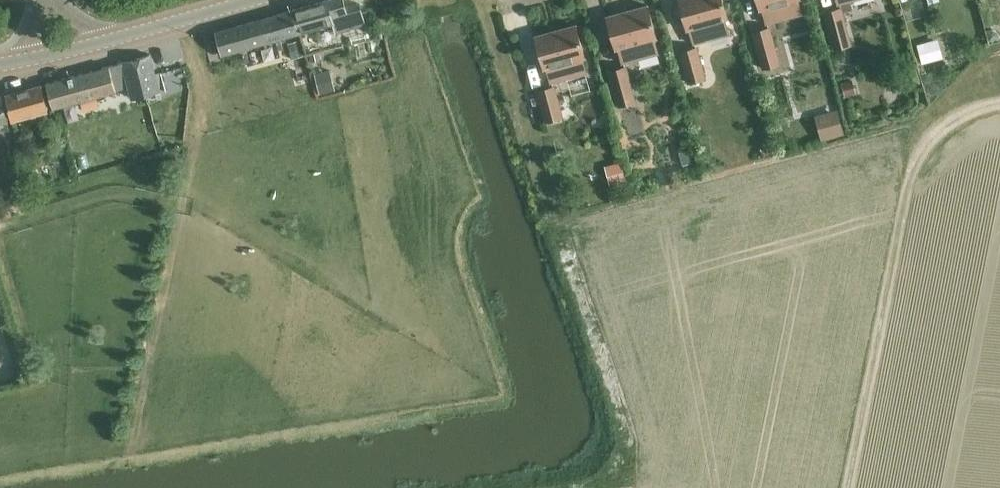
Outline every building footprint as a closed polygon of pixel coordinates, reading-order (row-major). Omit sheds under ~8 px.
[(346,6),(344,0),(329,0),(292,10),(299,33),(332,24),(335,34),(366,25),(359,2),(346,6)] [(689,28),(692,42),(727,34),(724,19),(726,18),(722,0),(679,0),(686,28),(689,28)] [(760,9),(763,8),(767,23),(802,14),(798,0),(757,0),(760,9)] [(838,4),(839,3),(840,7),(824,12),(834,48),(850,44),(842,13),(853,10),(851,0),(852,0),(837,0),(838,4)] [(656,38),(647,5),(607,16),(616,49),(619,48),(623,63),(658,53),(654,39),(656,38)] [(224,54),(299,33),(292,10),(263,19),(263,20),(218,32),(224,54)] [(585,57),(576,24),(535,35),(544,68),(547,68),(551,82),(586,73),(582,58),(585,57)] [(769,27),(753,31),(763,68),(779,63),(769,27)] [(987,30),(990,41),(999,39),(999,34),(999,32),(993,29),(987,30)] [(922,64),(943,58),(938,39),(917,45),(922,64)] [(304,56),(300,40),(287,43),(291,59),(304,56)] [(315,54),(311,41),(301,44),(305,57),(315,54)] [(696,47),(680,51),(689,82),(705,78),(696,47)] [(151,55),(48,83),(55,108),(83,100),(85,108),(99,105),(97,97),(118,90),(131,86),(134,97),(161,90),(151,55)] [(625,66),(609,71),(619,105),(635,101),(625,66)] [(330,70),(314,74),(320,95),(336,91),(330,70)] [(845,97),(856,94),(852,80),(841,83),(845,97)] [(12,119),(48,109),(41,85),(5,95),(12,119)] [(537,90),(546,121),(562,117),(553,86),(537,90)] [(821,140),(844,134),(837,110),(814,116),(821,140)] [(690,162),(687,151),(678,153),(681,165),(690,162)] [(620,161),(605,166),(610,184),(626,180),(620,161)] [(39,168),(29,171),(32,184),(43,181),(39,168)] [(0,205),(0,218),(11,215),(8,203),(0,205)]
